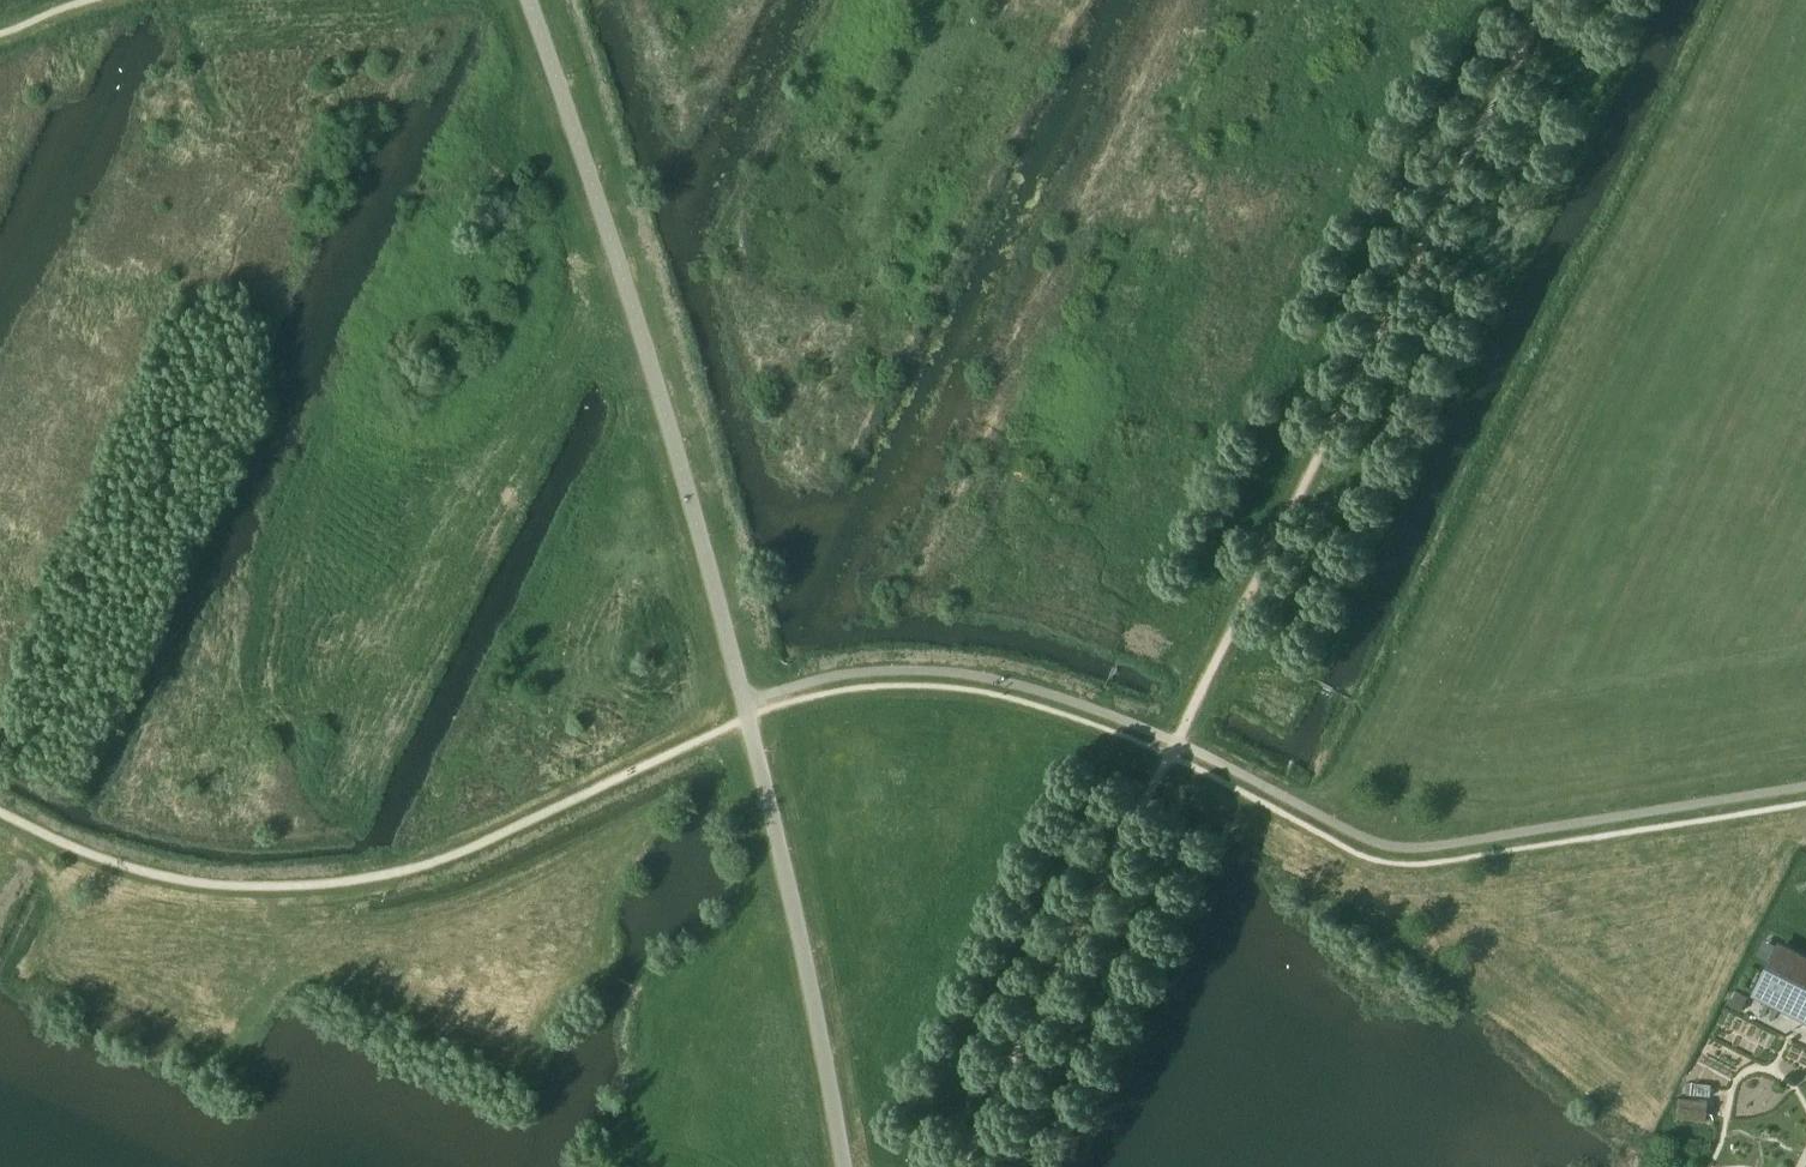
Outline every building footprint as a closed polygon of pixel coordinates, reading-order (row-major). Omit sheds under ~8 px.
[(1754,994),(1805,1021),(1805,962),(1799,959),(1778,948),(1754,994)] [(1737,992),(1730,1006),(1741,1012),(1748,998),(1737,992)] [(1678,1100),(1677,1120),(1705,1121),(1707,1102),(1678,1100)]
